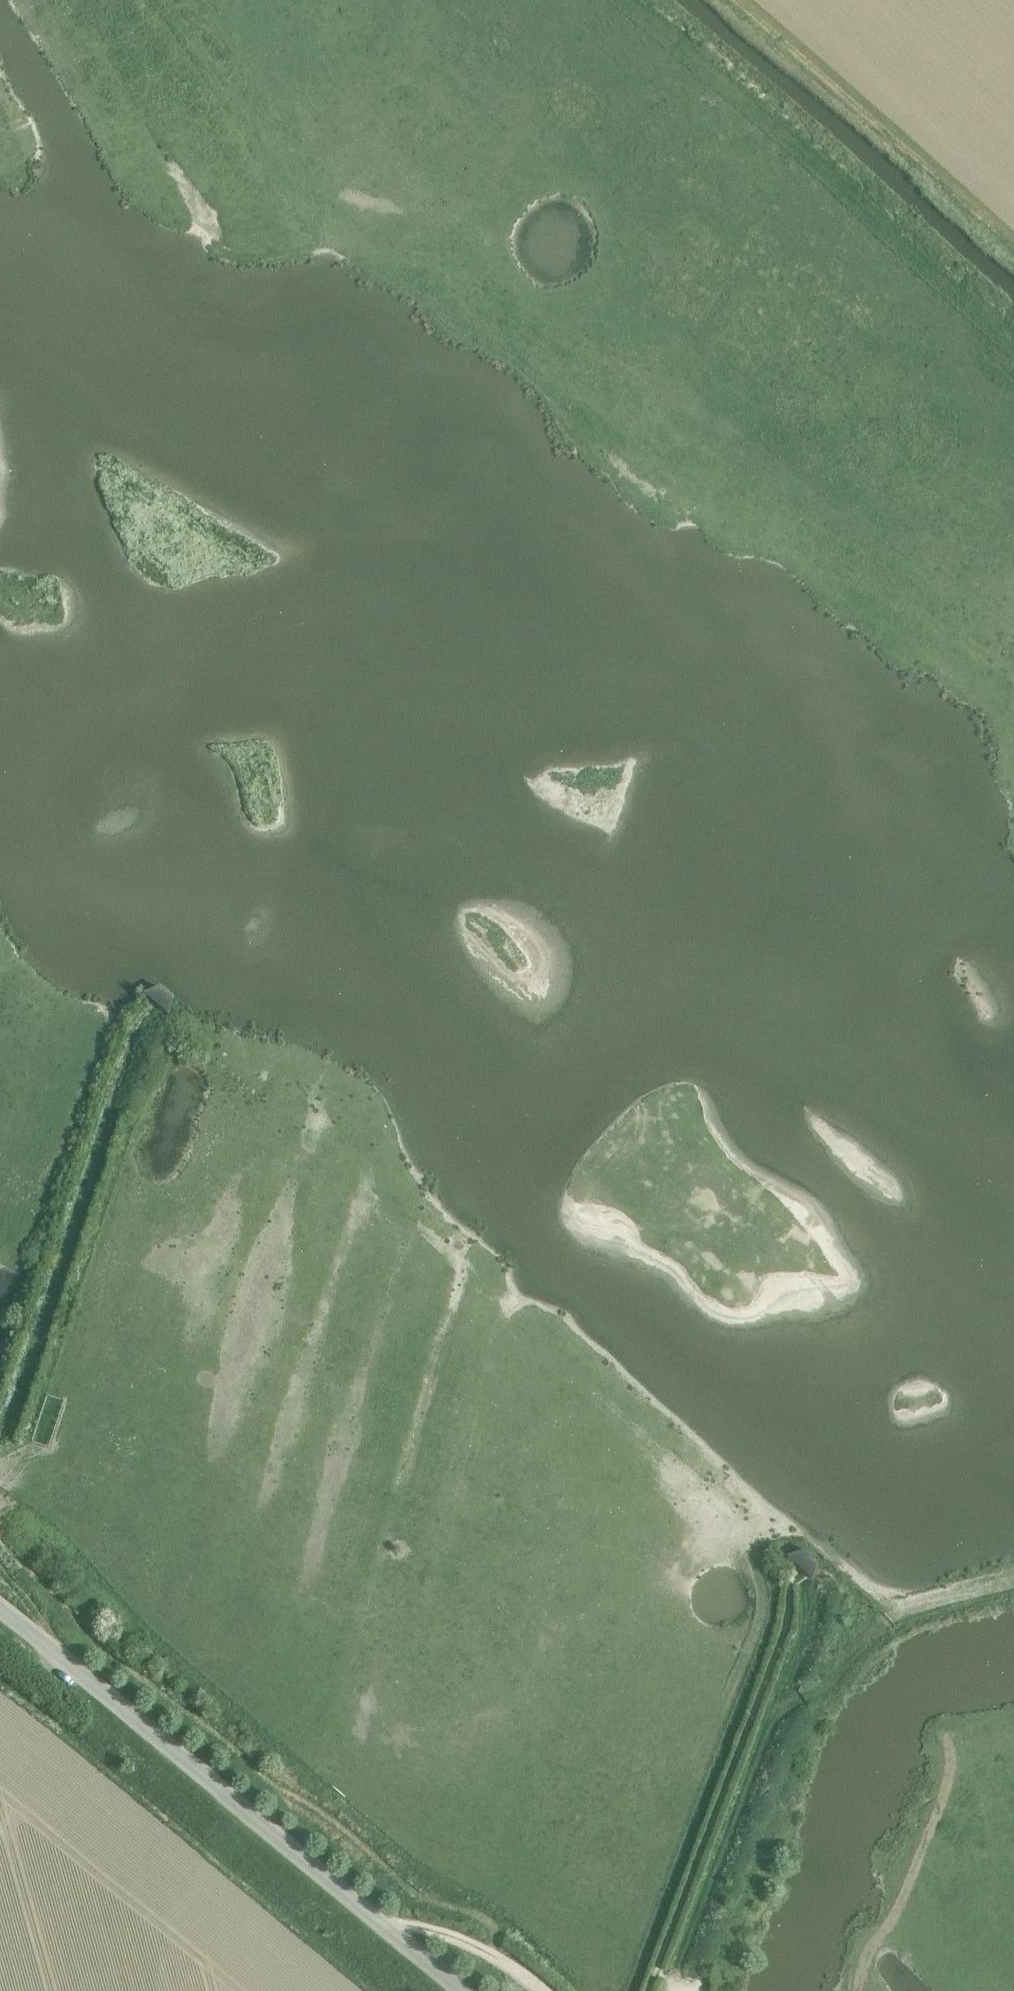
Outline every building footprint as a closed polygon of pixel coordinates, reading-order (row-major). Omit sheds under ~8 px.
[(158,987),(144,993),(167,1013),(171,998),(158,987)] [(805,1550),(788,1555),(801,1567),(813,1579),(818,1562),(805,1550)]
